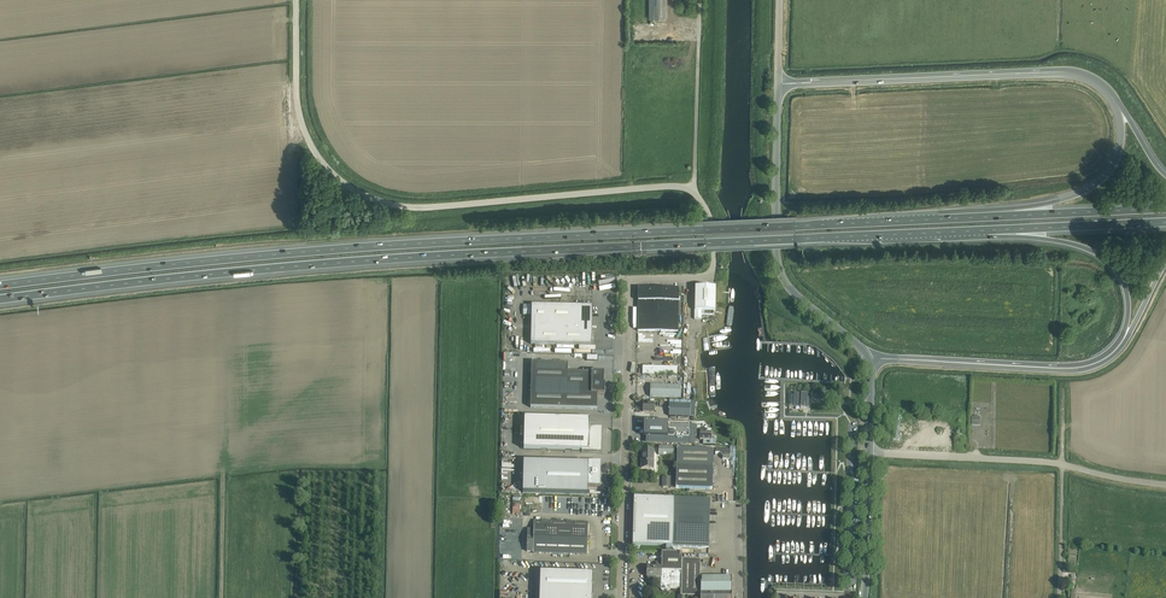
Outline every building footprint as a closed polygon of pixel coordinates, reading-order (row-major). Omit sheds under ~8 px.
[(658,18),(664,18),(664,0),(649,0),(649,19),(658,18)] [(654,32),(653,24),(635,25),(635,32),(654,32)] [(704,314),(711,314),(712,311),(715,311),(716,287),(695,286),(695,292),(695,304),(695,310),(695,318),(701,319),(701,311),(704,311),(704,314)] [(683,324),(678,324),(679,289),(657,288),(638,288),(638,331),(678,332),(678,328),(683,328),(683,324)] [(575,306),(532,305),(531,344),(591,345),(592,329),(591,329),(591,308),(592,308),(592,306),(591,306),(590,307),(575,307),(575,306)] [(731,326),(732,325),(734,309),(734,307),(729,306),(728,308),(726,324),(727,325),(727,326),(728,326),(729,326),(730,326),(731,326)] [(670,346),(682,346),(682,335),(676,334),(675,341),(671,340),(670,346)] [(670,351),(670,358),(682,359),(682,349),(673,349),(673,351),(670,351)] [(568,363),(531,363),(530,408),(597,409),(597,395),(604,395),(605,389),(605,384),(604,384),(604,373),(591,373),(590,373),(568,372),(568,363)] [(681,386),(656,385),(650,385),(650,397),(681,398),(681,386)] [(829,398),(836,399),(836,392),(821,392),(820,399),(829,400),(829,398)] [(801,393),(801,394),(798,394),(796,394),(795,395),(794,405),(796,406),(800,406),(800,407),(808,408),(809,393),(801,393)] [(654,403),(649,403),(643,403),(643,412),(654,412),(654,403)] [(694,404),(690,404),(669,404),(669,416),(690,417),(693,417),(694,404)] [(982,416),(972,416),(972,424),(981,425),(982,416)] [(599,437),(601,437),(601,429),(589,428),(589,419),(524,418),(524,449),(582,451),(581,452),(601,453),(601,439),(601,440),(599,439),(599,437)] [(695,426),(690,426),(690,423),(668,423),(667,437),(695,438),(695,426)] [(695,430),(695,436),(700,436),(700,440),(711,440),(711,430),(700,430),(695,430)] [(675,455),(675,446),(658,446),(658,455),(675,455)] [(670,488),(706,489),(712,490),(713,450),(707,450),(677,448),(676,477),(670,477),(663,477),(663,486),(670,486),(670,488)] [(653,468),(654,456),(654,450),(642,449),(642,454),(643,454),(643,457),(641,457),(641,468),(647,468),(653,468)] [(730,449),(715,449),(715,454),(720,454),(722,457),(722,459),(729,459),(730,453),(730,449)] [(600,462),(588,462),(588,464),(523,462),(522,494),(587,495),(588,487),(600,487),(600,462)] [(520,513),(520,495),(513,495),(512,513),(520,513)] [(632,546),(709,548),(710,499),(634,497),(632,546)] [(588,522),(534,521),(533,532),(527,532),(526,552),(532,552),(532,553),(587,555),(588,522)] [(671,574),(682,575),(682,563),(682,557),(666,557),(665,563),(656,563),(657,563),(657,567),(647,567),(647,577),(661,577),(661,584),(658,587),(663,592),(665,590),(668,592),(670,589),(671,574)] [(682,575),(681,596),(688,596),(701,596),(701,597),(731,597),(732,594),(731,577),(701,577),(701,584),(700,584),(700,559),(682,559),(682,565),(682,575)] [(540,572),(539,597),(592,597),(593,574),(540,572)]
